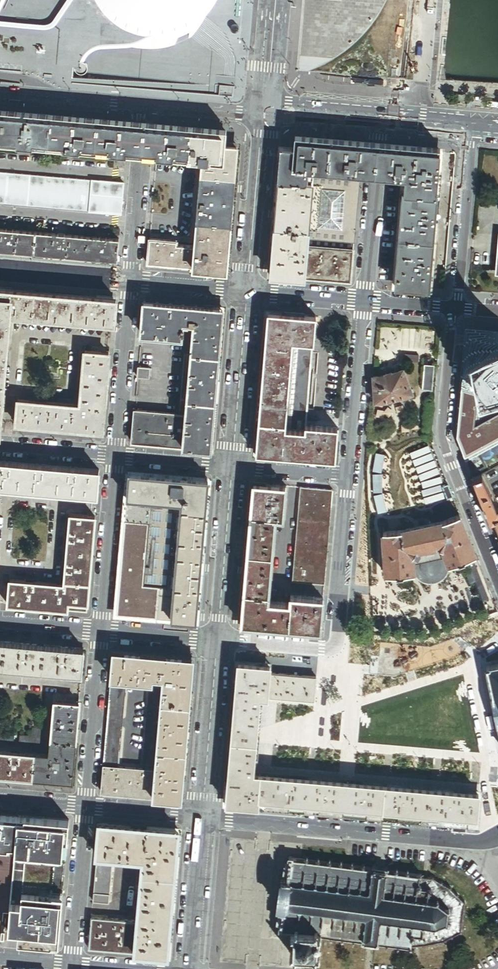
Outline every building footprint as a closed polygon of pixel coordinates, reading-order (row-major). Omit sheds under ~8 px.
[(95,2),(104,16),(112,24),(124,32),(129,34),(137,36),(153,38),(139,47),(126,50),(136,53),(157,53),(174,50),(178,38),(189,34),(189,39),(192,37),(198,30),(204,20),(206,19),(217,4),(218,0),(94,0),(95,2)] [(0,113),(0,143),(204,160),(196,247),(177,245),(177,242),(150,239),(148,264),(218,270),(229,145),(222,145),(223,132),(0,113)] [(307,169),(360,174),(362,145),(299,139),(298,151),(290,151),(287,182),(312,184),(312,177),(306,177),(307,169)] [(237,146),(229,145),(218,270),(227,271),(237,146)] [(377,146),(362,145),(360,174),(375,175),(390,176),(392,147),(377,146)] [(405,177),(437,179),(440,152),(392,147),(390,176),(405,177)] [(280,181),(287,182),(290,151),(282,150),(280,181)] [(359,181),(360,174),(307,169),(306,177),(312,177),(359,181)] [(124,184),(0,173),(0,204),(122,215),(124,184)] [(354,243),(359,181),(312,177),(312,184),(308,231),(307,239),(354,243)] [(437,179),(405,177),(395,286),(428,288),(437,179)] [(283,229),(287,182),(280,181),(275,228),(283,229)] [(308,231),(312,184),(287,182),(283,229),(308,231)] [(279,276),(283,229),(275,228),(271,275),(279,276)] [(306,246),(307,239),(308,231),(283,229),(279,276),(304,278),(306,246)] [(119,240),(0,230),(0,251),(117,261),(119,240)] [(353,250),(354,243),(307,239),(306,246),(353,250)] [(350,282),(353,250),(306,246),(304,278),(350,282)] [(11,317),(113,326),(115,301),(0,291),(0,299),(12,300),(11,317)] [(0,299),(0,434),(1,434),(11,317),(12,300),(0,299)] [(188,330),(196,331),(198,309),(145,304),(143,336),(188,340),(188,330)] [(198,309),(196,331),(188,418),(181,417),(136,413),(133,445),(205,452),(217,310),(198,309)] [(225,311),(217,310),(205,452),(212,452),(225,311)] [(256,454),(264,455),(276,313),(268,313),(259,426),(258,437),(256,454)] [(335,461),(338,428),(306,426),(305,432),(285,430),(293,341),(313,343),(314,343),(316,317),(276,313),(264,455),(273,456),(335,461)] [(464,338),(457,438),(467,462),(497,444),(497,332),(474,329),(464,338)] [(188,418),(196,331),(188,330),(188,340),(181,417),(188,418)] [(306,426),(313,343),(293,341),(285,430),(305,432),(306,426)] [(17,428),(104,436),(111,356),(86,354),(82,409),(19,404),(17,428)] [(430,386),(431,370),(424,369),(422,385),(430,386)] [(152,371),(140,370),(139,380),(151,381),(152,371)] [(412,394),(403,370),(392,374),(390,374),(384,375),(383,376),(373,377),(374,403),(386,402),(386,401),(389,400),(390,401),(394,400),(397,399),(401,398),(402,398),(412,394)] [(428,446),(410,453),(413,459),(430,452),(428,446)] [(376,453),(373,472),(381,473),(384,455),(376,453)] [(431,453),(413,460),(415,466),(433,459),(431,453)] [(434,461),(416,467),(418,474),(436,467),(434,461)] [(0,464),(0,490),(98,498),(100,473),(0,464)] [(436,468),(419,475),(421,481),(439,474),(436,468)] [(381,474),(373,474),(374,493),(382,493),(381,474)] [(484,475),(472,479),(489,522),(494,520),(497,518),(497,505),(496,502),(488,485),(489,485),(488,484),(484,475)] [(190,624),(202,482),(130,476),(128,500),(152,502),(175,505),(183,505),(173,622),(190,624)] [(440,477),(422,482),(424,488),(441,483),(440,477)] [(210,483),(202,482),(190,624),(197,624),(210,483)] [(321,632),(321,624),(250,618),(257,539),(262,485),(254,484),(242,625),(321,632)] [(250,618),(321,624),(323,599),(314,599),(314,598),(300,596),(300,597),(291,596),(290,604),(283,604),(283,603),(268,602),(269,587),(270,588),(271,573),(270,573),(273,541),(274,541),(276,526),(275,526),(275,519),(283,520),(284,510),(285,511),(286,496),(285,496),(286,487),(262,485),(257,539),(250,618)] [(440,485),(422,490),(424,497),(442,491),(440,485)] [(451,498),(446,486),(443,487),(447,499),(451,498)] [(299,505),(331,507),(333,491),(300,488),(299,505)] [(442,493),(424,498),(426,504),(444,499),(442,493)] [(382,494),(374,496),(378,514),(386,512),(382,494)] [(167,616),(173,622),(183,505),(175,505),(168,591),(144,589),(152,502),(128,500),(118,612),(136,613),(145,614),(167,616)] [(168,591),(175,505),(152,502),(144,589),(168,591)] [(331,507),(299,505),(292,582),(325,585),(331,507)] [(450,566),(475,556),(460,515),(443,522),(402,531),(383,532),(386,576),(413,574),(413,573),(412,557),(416,550),(437,546),(443,550),(449,565),(450,566)] [(69,606),(88,607),(96,520),(71,518),(70,535),(69,542),(67,566),(66,573),(65,587),(65,588),(58,588),(35,586),(27,585),(11,584),(8,608),(68,614),(69,606)] [(414,576),(417,579),(421,582),(424,583),(427,584),(432,584),(435,584),(438,583),(442,580),(446,576),(448,573),(449,570),(450,566),(449,565),(443,550),(437,546),(416,550),(412,557),(413,573),(413,574),(414,576)] [(88,615),(88,607),(69,606),(68,614),(88,615)] [(0,645),(0,670),(19,672),(27,673),(58,675),(66,676),(82,677),(84,652),(0,645)] [(165,681),(167,660),(114,655),(112,682),(126,683),(151,686),(152,680),(165,681)] [(174,803),(186,661),(167,660),(165,681),(157,775),(155,801),(174,803)] [(194,662),(186,661),(174,803),(181,804),(194,662)] [(476,823),(477,817),(356,807),(346,806),(332,805),(235,797),(238,765),(238,757),(242,711),(246,671),(270,673),(271,665),(238,662),(230,764),(226,804),(345,814),(476,823)] [(490,667),(487,667),(487,671),(488,672),(493,695),(492,696),(497,724),(497,666),(490,667)] [(260,697),(268,697),(270,673),(246,671),(242,711),(258,713),(260,697)] [(314,701),(316,677),(270,673),(268,697),(314,701)] [(157,775),(165,681),(152,680),(151,686),(144,773),(157,775)] [(126,683),(112,682),(109,717),(123,719),(126,683)] [(73,787),(80,707),(55,705),(50,760),(20,757),(12,756),(0,755),(0,781),(73,787)] [(238,757),(255,758),(258,713),(242,711),(238,757)] [(123,719),(109,717),(108,725),(108,735),(121,736),(122,726),(123,719)] [(33,741),(32,749),(42,750),(43,733),(34,732),(33,741)] [(121,736),(108,735),(104,770),(118,771),(121,736)] [(13,747),(14,739),(0,738),(0,746),(13,747)] [(20,748),(32,749),(33,741),(21,740),(20,748)] [(254,766),(255,758),(238,757),(238,765),(235,797),(332,805),(334,781),(253,774),(254,766)] [(102,797),(155,801),(157,775),(144,773),(118,771),(104,770),(102,797)] [(356,807),(358,783),(348,782),(334,781),(332,805),(346,806),(356,807)] [(356,807),(477,817),(479,793),(358,783),(356,807)] [(9,847),(9,845),(15,845),(18,816),(0,815),(0,847),(9,847)] [(70,821),(18,816),(15,845),(9,914),(61,919),(70,821)] [(160,955),(171,829),(99,823),(97,855),(113,856),(143,859),(138,921),(91,916),(89,948),(160,955)] [(178,830),(171,829),(160,955),(168,955),(178,830)] [(94,893),(110,894),(113,856),(97,855),(94,893)] [(362,941),(362,944),(366,945),(368,943),(373,944),(374,946),(378,946),(378,943),(386,944),(386,946),(388,946),(388,945),(397,946),(397,948),(399,948),(399,946),(409,947),(411,949),(412,948),(411,947),(423,945),(423,946),(424,946),(424,945),(432,943),(432,944),(434,944),(434,943),(442,941),(443,942),(444,942),(443,941),(451,937),(451,938),(452,938),(452,936),(460,932),(461,933),(462,932),(460,931),(461,923),(463,923),(463,922),(462,922),(463,913),(464,913),(464,912),(463,912),(464,904),(465,903),(465,902),(463,903),(457,896),(458,895),(458,894),(457,895),(451,889),(451,888),(450,887),(450,888),(442,883),(443,882),(442,882),(441,883),(433,878),(433,877),(432,877),(432,878),(419,877),(421,875),(420,874),(419,875),(418,875),(408,874),(409,872),(407,872),(407,874),(397,872),(397,871),(396,870),(396,872),(387,871),(388,869),(387,869),(387,868),(385,868),(385,869),(384,869),(382,869),(382,871),(377,870),(377,869),(376,868),(375,868),(375,867),(374,866),(373,868),(373,869),(364,868),(364,867),(363,866),(363,868),(353,867),(353,865),(352,865),(351,867),(342,865),(342,864),(340,863),(340,865),(330,864),(331,862),(329,862),(329,864),(319,863),(319,861),(318,861),(318,862),(307,861),(308,859),(306,859),(306,860),(293,859),(293,858),(290,858),(290,859),(289,859),(289,861),(289,865),(288,865),(288,866),(286,866),(285,872),(287,873),(288,873),(287,881),(284,881),(281,881),(280,888),(283,888),(281,900),(278,900),(277,906),(280,906),(280,907),(283,908),(282,915),(281,915),(281,916),(279,916),(278,923),(280,923),(281,923),(281,928),(280,927),(279,930),(280,930),(281,931),(280,931),(283,931),(291,932),(291,935),(294,935),(293,952),(290,952),(290,955),(292,955),(292,957),(294,957),(293,959),(296,959),(296,957),(304,957),(313,958),(313,960),(316,960),(317,958),(318,958),(318,957),(320,957),(320,954),(318,953),(318,945),(319,944),(320,943),(320,941),(319,940),(319,937),(320,937),(320,936),(331,937),(330,939),(332,940),(332,938),(342,939),(341,941),(343,941),(343,939),(353,940),(352,942),(354,942),(354,941),(362,941)] [(109,903),(110,894),(94,893),(93,902),(109,903)] [(60,934),(61,919),(9,914),(8,926),(19,927),(18,932),(17,943),(52,946),(53,934),(60,934)] [(18,932),(8,931),(7,942),(17,943),(18,932)]
